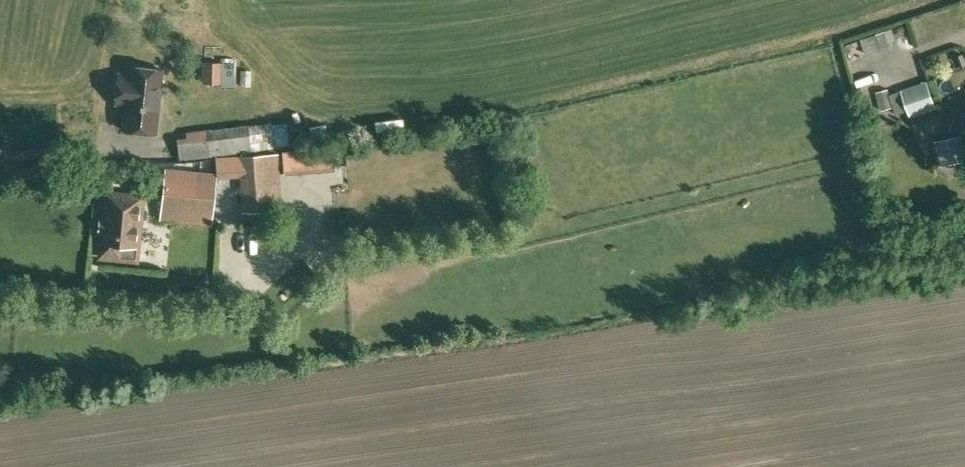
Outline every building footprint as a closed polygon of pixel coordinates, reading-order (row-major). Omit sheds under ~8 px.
[(886,32),(862,39),(865,50),(889,43),(886,32)] [(202,83),(220,84),(220,87),(233,87),(234,62),(221,61),(221,62),(204,60),(202,83)] [(123,129),(155,132),(162,69),(130,65),(129,75),(118,73),(118,77),(116,79),(115,86),(117,89),(115,102),(126,103),(123,129)] [(900,87),(910,116),(934,107),(925,79),(900,87)] [(881,108),(892,106),(887,87),(876,90),(881,108)] [(179,161),(272,148),(288,145),(286,127),(270,129),(269,122),(185,131),(186,137),(176,138),(179,161)] [(961,132),(962,135),(934,141),(940,167),(964,162),(964,131),(961,132)] [(283,154),(285,175),(337,170),(335,150),(283,154)] [(279,157),(217,162),(218,176),(241,175),(244,216),(283,213),(279,157)] [(162,203),(163,203),(211,208),(212,208),(215,174),(165,169),(162,203)] [(137,259),(139,245),(142,209),(137,209),(139,194),(109,191),(105,230),(102,229),(99,255),(137,259)]
